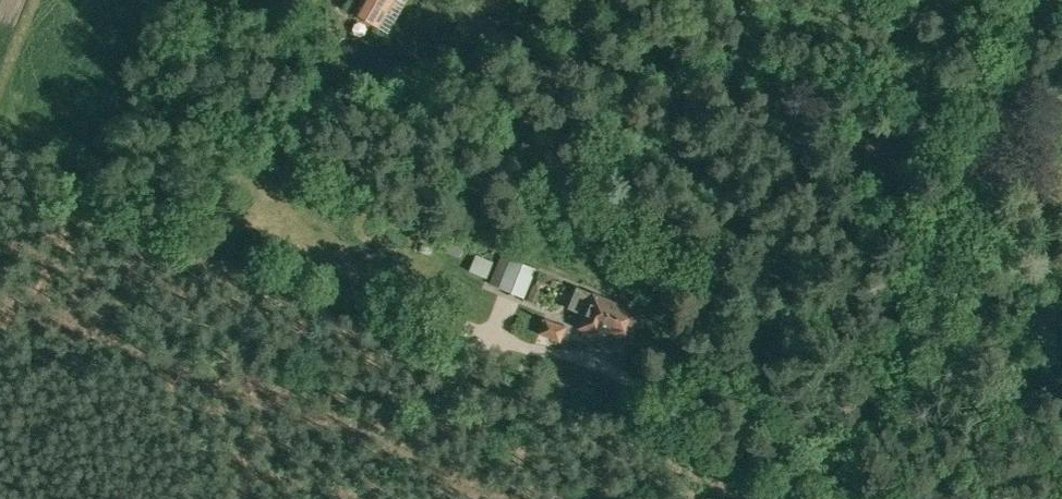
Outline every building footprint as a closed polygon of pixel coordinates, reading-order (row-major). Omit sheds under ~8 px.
[(392,0),(361,0),(353,14),(377,27),(392,0)] [(457,257),(463,243),(436,231),(433,238),(447,245),(444,251),(457,257)] [(470,270),(486,278),(493,261),(476,254),(470,270)] [(489,284),(524,298),(536,269),(500,256),(489,284)] [(601,329),(628,340),(639,312),(578,288),(570,309),(584,314),(579,327),(599,335),(601,329)] [(538,334),(560,343),(567,326),(544,317),(538,334)]
